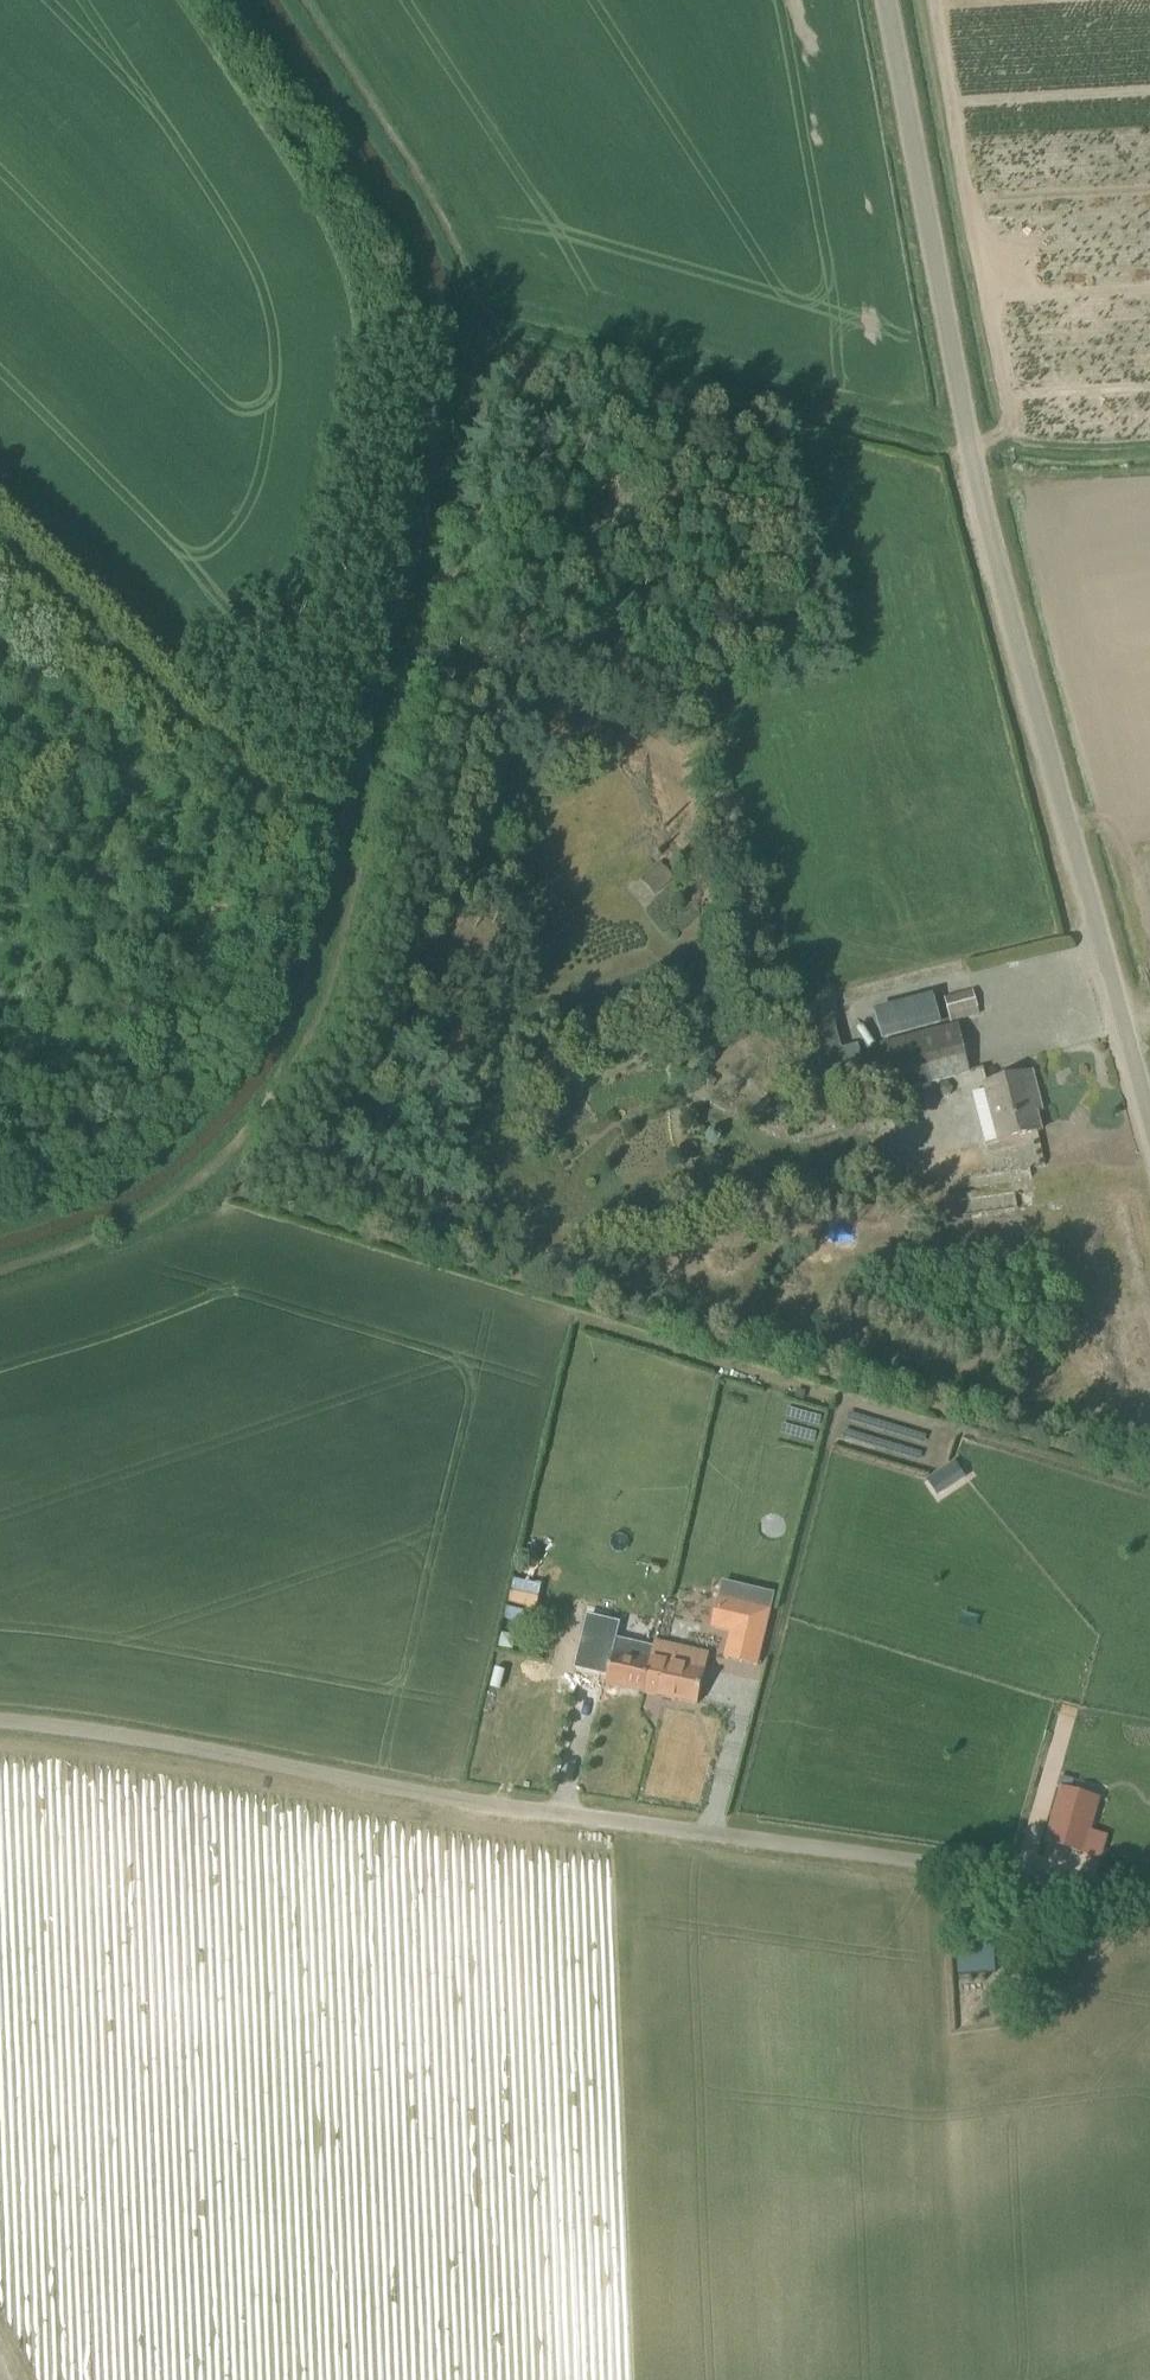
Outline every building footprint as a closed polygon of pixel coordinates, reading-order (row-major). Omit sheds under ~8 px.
[(656,892),(674,876),(661,862),(643,878),(656,892)] [(974,991),(946,1000),(950,1016),(979,1008),(974,991)] [(809,1079),(848,1070),(833,1015),(795,1024),(809,1079)] [(895,1094),(970,1074),(958,1026),(882,1046),(884,1053),(895,1094)] [(1002,1142),(1042,1131),(1036,1110),(1042,1108),(1033,1073),(986,1085),(987,1090),(1001,1141),(1002,1142)] [(1020,1210),(1020,1198),(954,1200),(954,1211),(1020,1210)] [(719,1598),(712,1628),(730,1633),(724,1659),(731,1660),(758,1667),(759,1666),(767,1630),(768,1629),(772,1611),(719,1598)] [(645,1693),(653,1649),(613,1639),(619,1612),(589,1605),(579,1646),(613,1654),(607,1684),(645,1693)] [(709,1654),(655,1642),(653,1649),(645,1693),(698,1705),(706,1669),(709,1654)] [(1061,1787),(1045,1840),(1084,1851),(1100,1798),(1061,1787)]
